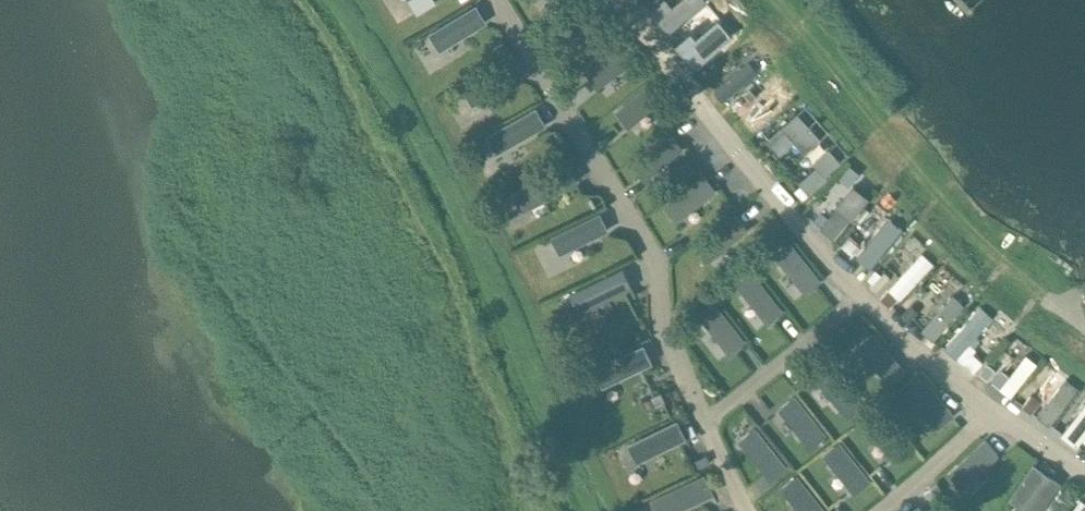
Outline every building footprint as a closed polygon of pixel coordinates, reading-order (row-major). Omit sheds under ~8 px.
[(550,26),(563,41),(602,10),(593,0),(584,0),(550,26)] [(669,10),(677,20),(702,0),(681,0),(669,10)] [(474,2),(428,31),(438,47),(484,19),(474,2)] [(730,15),(685,51),(696,64),(741,28),(730,15)] [(624,38),(585,69),(597,84),(637,53),(624,38)] [(502,43),(492,49),(497,57),(507,51),(502,43)] [(507,58),(461,85),(471,102),(517,74),(507,58)] [(746,63),(715,86),(722,96),(754,73),(746,63)] [(783,67),(733,110),(745,124),(766,105),(778,118),(806,93),(783,67)] [(655,77),(616,108),(628,123),(667,92),(655,77)] [(536,104),(487,133),(496,150),(546,121),(536,104)] [(806,153),(822,139),(798,113),(768,140),(780,154),(795,141),(806,153)] [(671,130),(632,161),(644,176),(683,145),(671,130)] [(818,167),(801,183),(811,194),(829,178),(826,176),(842,161),(830,148),(814,162),(818,167)] [(568,158),(514,187),(522,204),(577,176),(568,158)] [(704,171),(664,202),(676,217),(716,186),(704,171)] [(854,180),(822,221),(835,232),(869,192),(854,180)] [(599,210),(551,234),(560,251),(608,227),(599,210)] [(890,215),(858,252),(871,263),(903,226),(890,215)] [(790,239),(775,251),(805,291),(821,279),(790,239)] [(923,251),(890,285),(901,295),(933,262),(923,251)] [(623,265),(569,290),(578,309),(631,284),(623,265)] [(752,269),(737,281),(767,321),(783,309),(752,269)] [(953,292),(923,325),(934,336),(964,302),(953,292)] [(713,298),(698,310),(728,350),(744,338),(713,298)] [(982,304),(946,343),(957,354),(993,314),(982,304)] [(874,329),(859,341),(890,381),(905,369),(874,329)] [(644,340),(594,364),(603,383),(653,359),(644,340)] [(999,383),(1011,393),(1032,367),(1007,346),(995,361),(1008,372),(999,383)] [(832,364),(817,375),(848,415),(863,403),(832,364)] [(1047,402),(1038,413),(1051,424),(1080,389),(1052,367),(1039,384),(1048,392),(1043,398),(1047,402)] [(922,373),(907,385),(938,425),(953,413),(922,373)] [(794,394),(779,405),(809,445),(825,433),(794,394)] [(1063,426),(1076,439),(1082,433),(1084,435),(1084,398),(1063,426)] [(879,408),(864,420),(895,460),(910,448),(879,408)] [(677,416),(628,441),(636,458),(686,433),(677,416)] [(754,425),(739,436),(769,476),(785,465),(754,425)] [(986,437),(950,469),(962,483),(1000,450),(986,437)] [(839,439),(825,451),(855,491),(871,479),(839,439)] [(1011,496),(1033,510),(1040,510),(1061,480),(1034,462),(1011,496)] [(650,498),(657,510),(671,510),(714,490),(704,471),(650,498)] [(783,484),(803,510),(828,510),(797,473),(783,484)] [(1071,510),(1084,510),(1084,500),(1081,497),(1071,510)]
